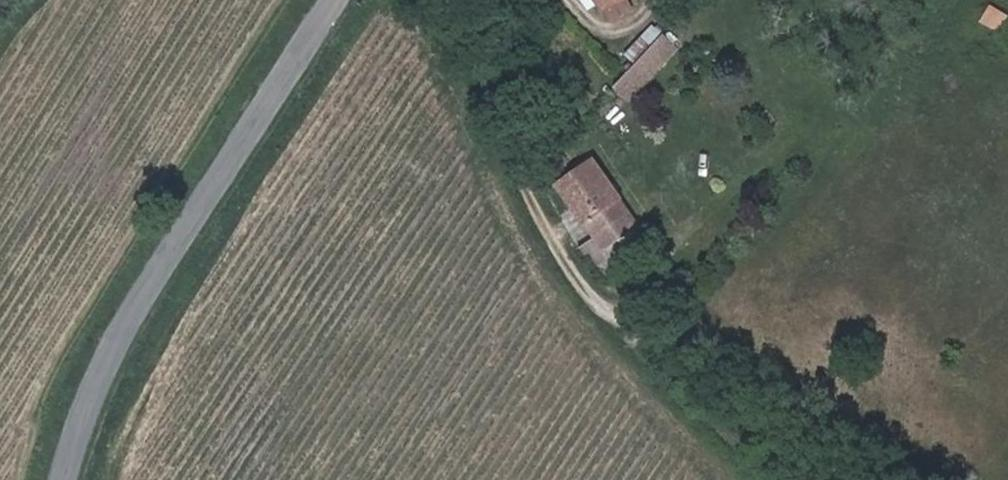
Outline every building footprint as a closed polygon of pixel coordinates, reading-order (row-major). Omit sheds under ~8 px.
[(608,11),(613,8),(619,19),(639,9),(634,0),(603,0),(608,11)] [(644,68),(672,38),(659,26),(631,56),(644,68)] [(638,103),(686,51),(672,38),(644,68),(624,90),(638,103)] [(605,164),(570,190),(617,251),(633,239),(639,246),(652,237),(646,230),(652,226),(605,164)]
